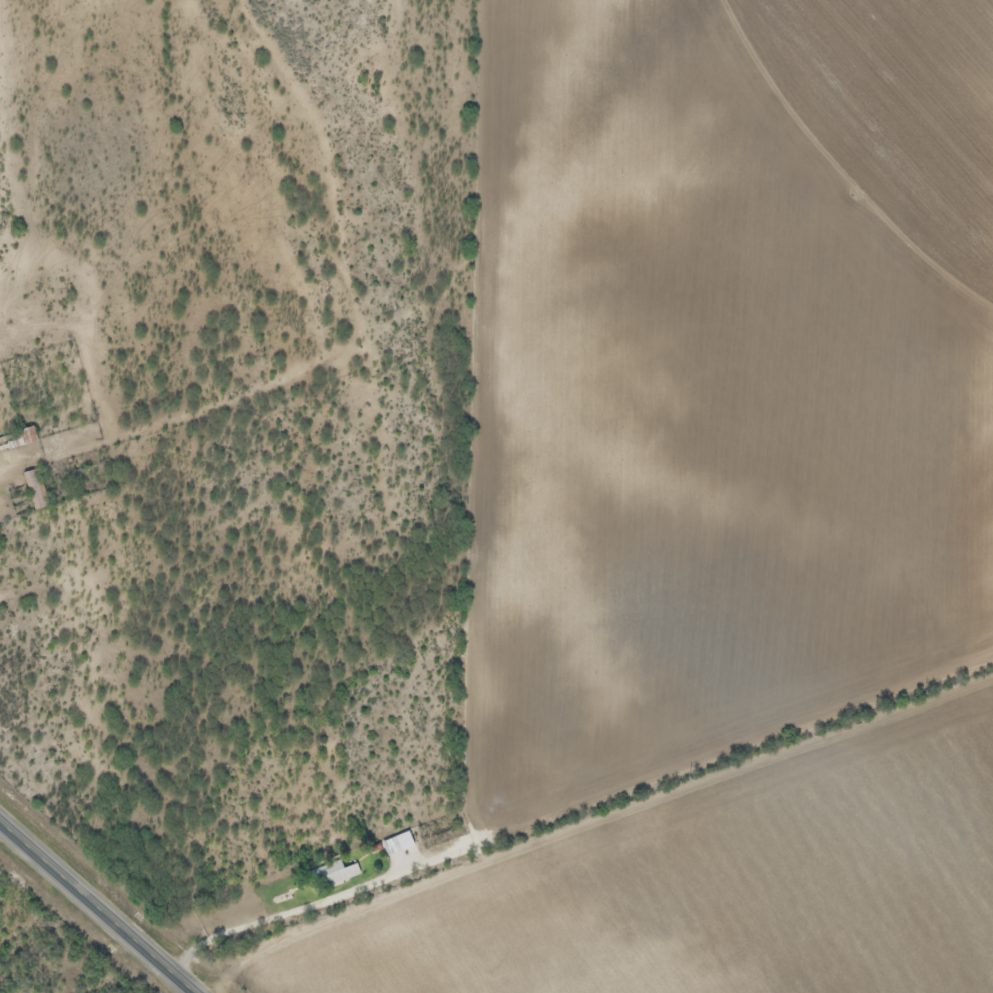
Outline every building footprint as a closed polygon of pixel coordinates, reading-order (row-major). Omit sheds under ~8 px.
[(33,431),(0,438),(0,452),(35,444),(33,431)] [(47,507),(36,470),(21,474),(33,511),(47,507)] [(318,889),(358,876),(355,864),(341,869),(338,862),(312,870),(318,889)]
